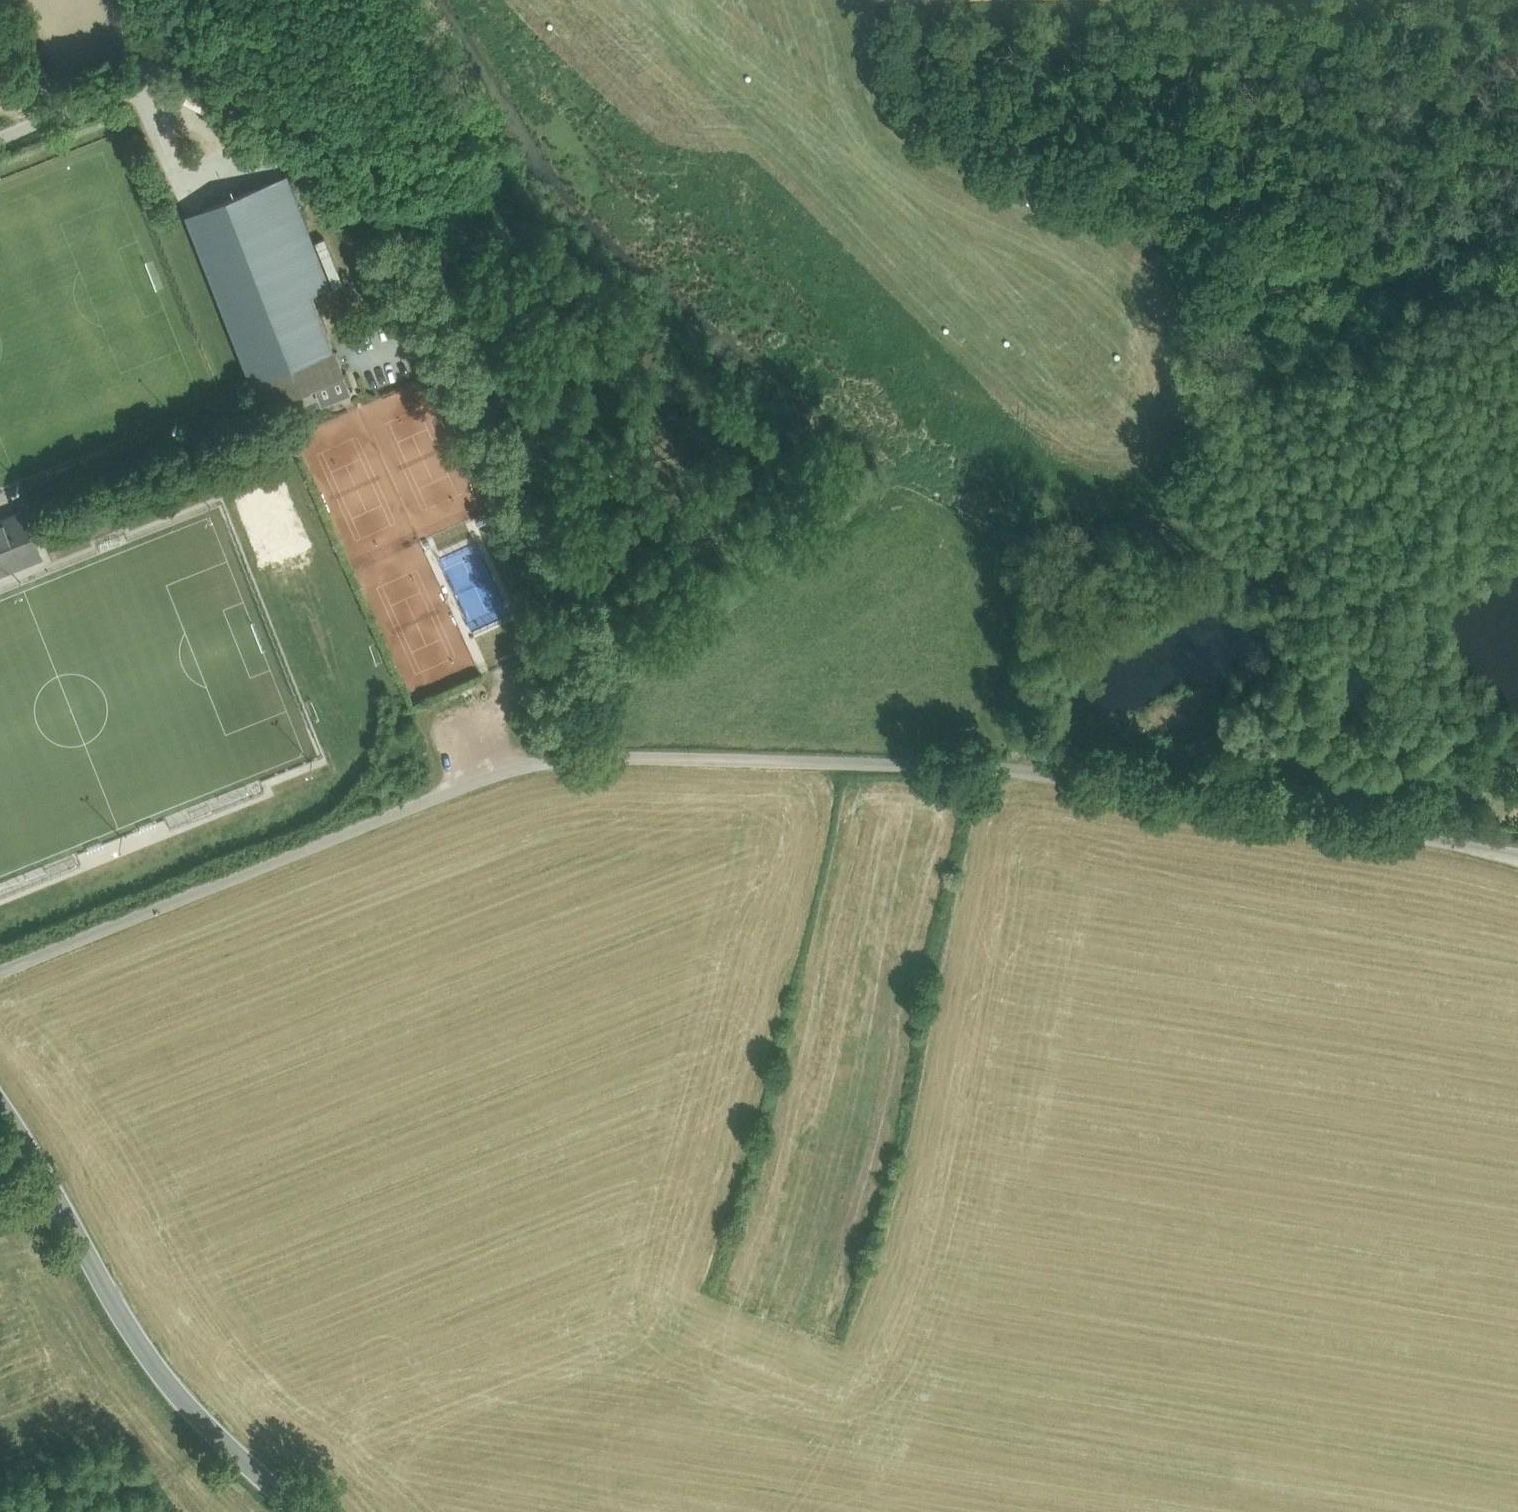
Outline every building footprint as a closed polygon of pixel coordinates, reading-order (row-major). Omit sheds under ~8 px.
[(330,286),(287,175),(268,182),(311,292),(312,294),(330,286)] [(268,182),(186,214),(251,382),(252,381),(261,407),(344,374),(333,349),(334,349),(312,294),(311,292),(268,182)] [(0,519),(0,568),(39,553),(22,511),(0,519)]
